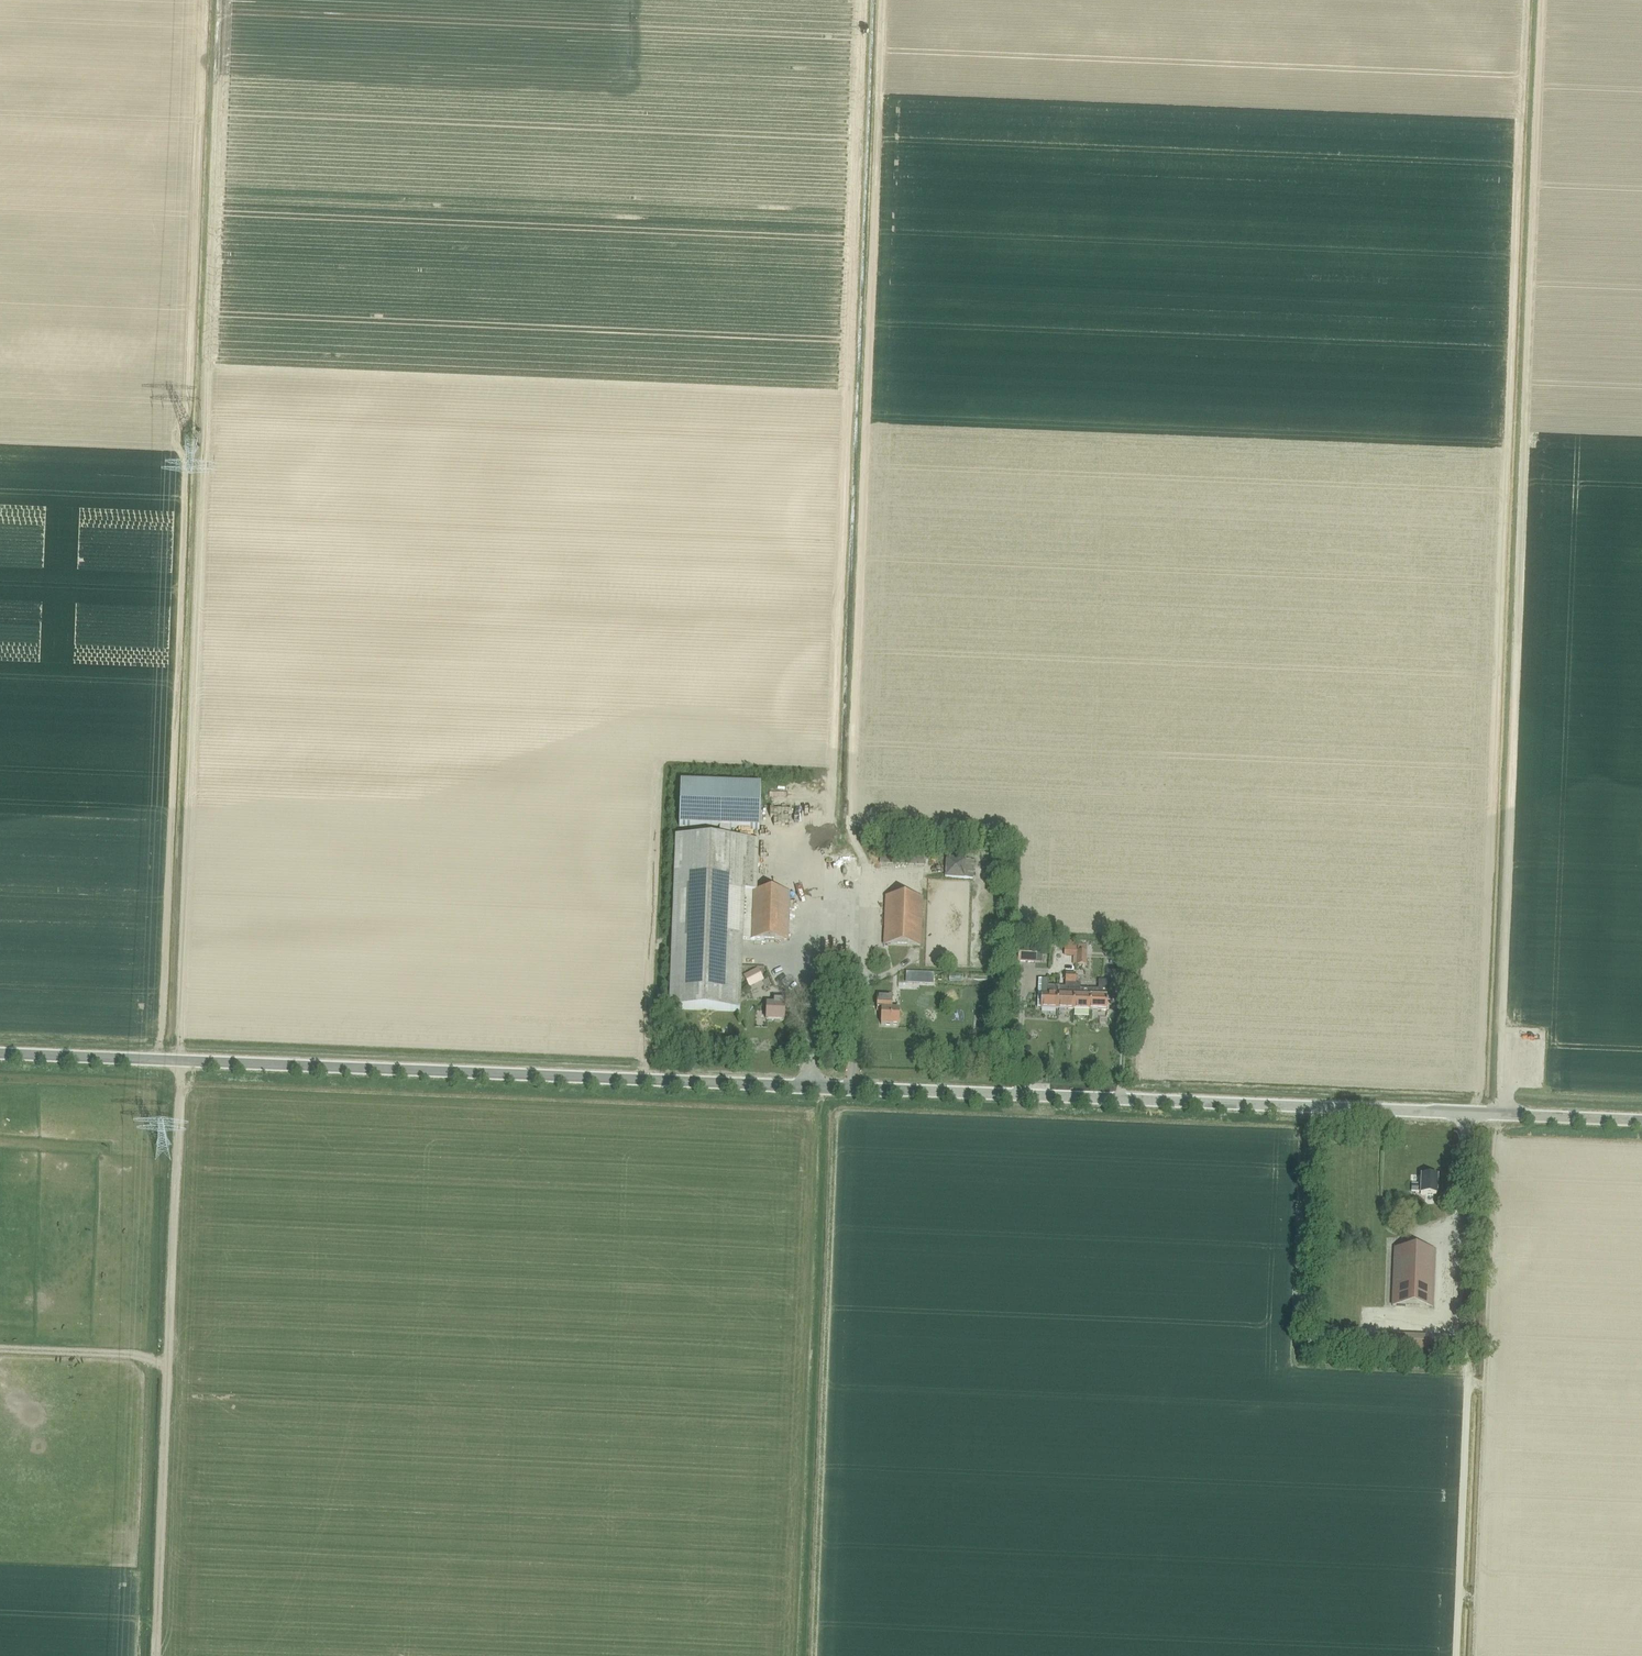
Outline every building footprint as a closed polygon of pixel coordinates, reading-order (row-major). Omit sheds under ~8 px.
[(682,784),(680,827),(720,829),(720,839),(732,840),(732,829),(760,830),(762,787),(682,784)] [(783,815),(783,823),(794,823),(794,815),(783,815)] [(787,941),(790,893),(757,891),(759,841),(732,840),(720,839),(677,837),(669,1008),(739,1011),(743,939),(751,939),(751,940),(787,941)] [(923,866),(924,852),(880,850),(879,864),(923,866)] [(972,881),(974,861),(946,858),(945,878),(972,881)] [(920,947),(922,898),(886,897),(884,945),(920,947)] [(1075,955),(1075,946),(1071,946),(1071,942),(1064,942),(1064,955),(1075,955)] [(1135,955),(1135,945),(1124,944),(1124,955),(1135,955)] [(1019,949),(1019,961),(1035,962),(1036,950),(1019,949)] [(1086,951),(1077,951),(1077,965),(1086,965),(1086,951)] [(759,972),(744,980),(748,988),(763,981),(759,972)] [(1075,984),(1075,974),(1066,974),(1065,987),(1058,987),(1057,1009),(1074,1010),(1075,984)] [(1057,1009),(1058,987),(1047,986),(1047,980),(1042,980),(1041,993),(1041,994),(1038,994),(1037,1008),(1057,1009)] [(1091,989),(1090,1010),(1107,1011),(1107,1000),(1112,1000),(1113,982),(1099,981),(1098,990),(1091,989)] [(1080,984),(1075,984),(1074,1010),(1090,1010),(1091,989),(1080,989),(1080,984)] [(899,1026),(899,1010),(892,1009),(892,995),(878,994),(877,1010),(882,1011),(881,1025),(899,1026)] [(767,1005),(766,1021),(784,1022),(785,1006),(788,1006),(789,996),(773,995),(773,1005),(767,1005)] [(1436,1195),(1437,1176),(1421,1176),(1420,1185),(1411,1185),(1411,1192),(1420,1192),(1420,1195),(1436,1195)] [(1394,1248),(1392,1306),(1431,1308),(1434,1250),(1394,1248)]
